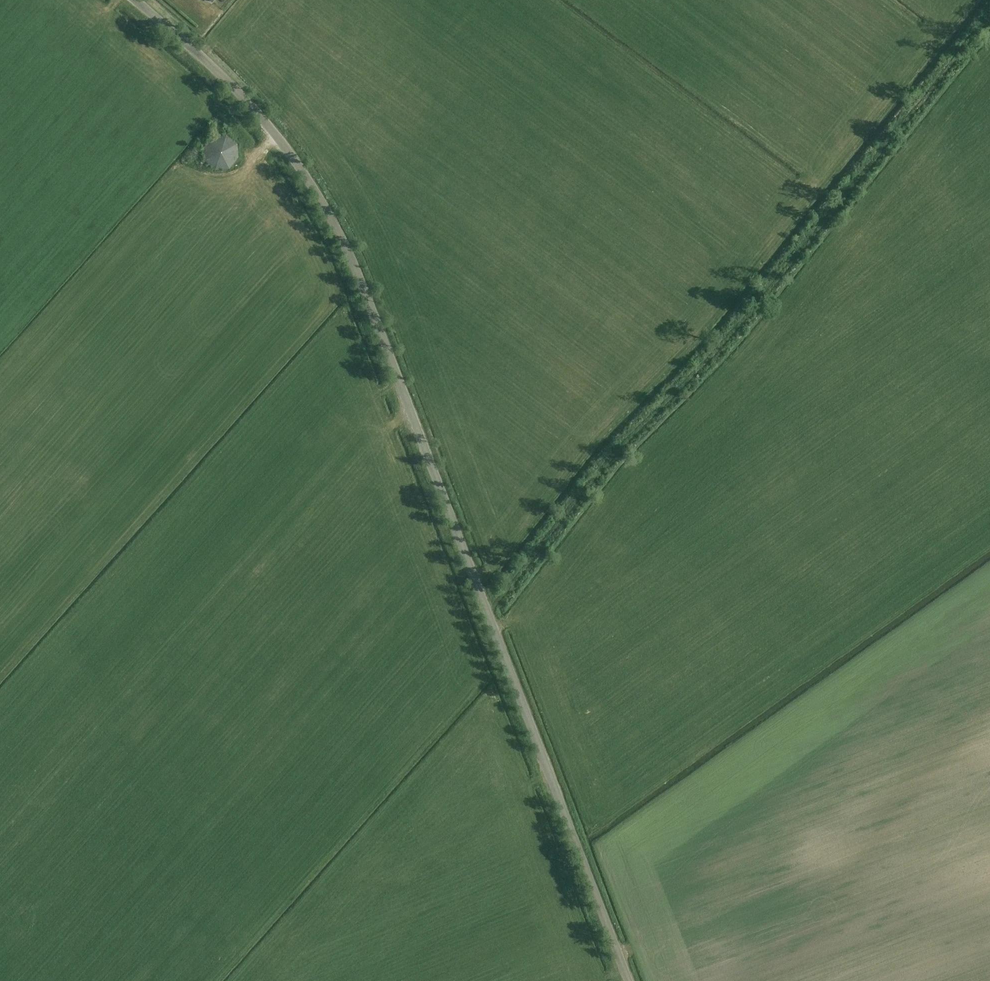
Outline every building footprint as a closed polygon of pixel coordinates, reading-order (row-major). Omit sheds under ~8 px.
[(238,144),(227,136),(213,137),(204,148),(206,162),(217,171),(230,169),(239,159),(238,144)]
